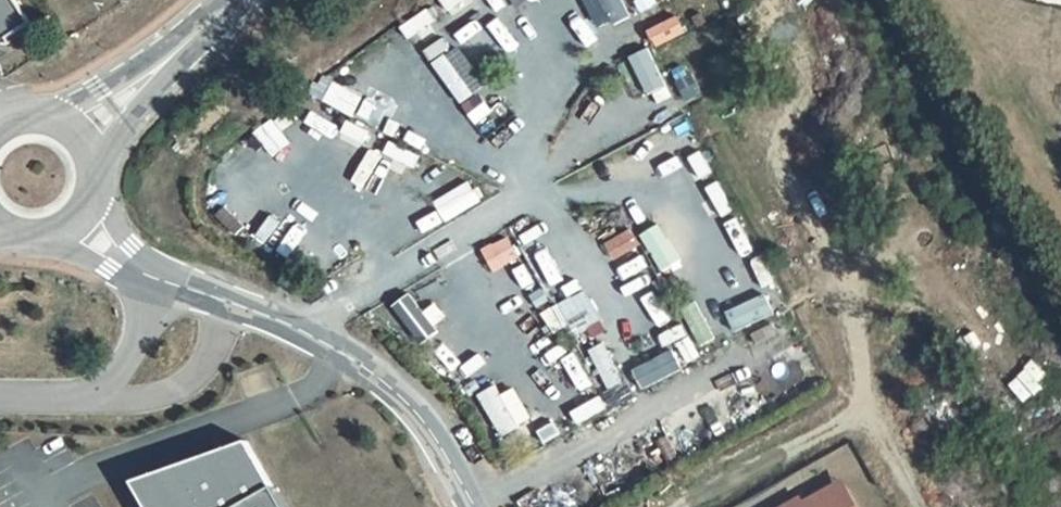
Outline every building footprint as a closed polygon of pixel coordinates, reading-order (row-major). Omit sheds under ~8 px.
[(19,53),(15,48),(38,32),(16,0),(0,0),(0,52),(19,53)] [(623,17),(618,0),(603,0),(610,22),(623,17)] [(643,95),(663,85),(645,50),(625,60),(643,95)] [(228,432),(115,474),(134,506),(273,506),(228,432)] [(823,465),(752,506),(848,506),(823,465)]
